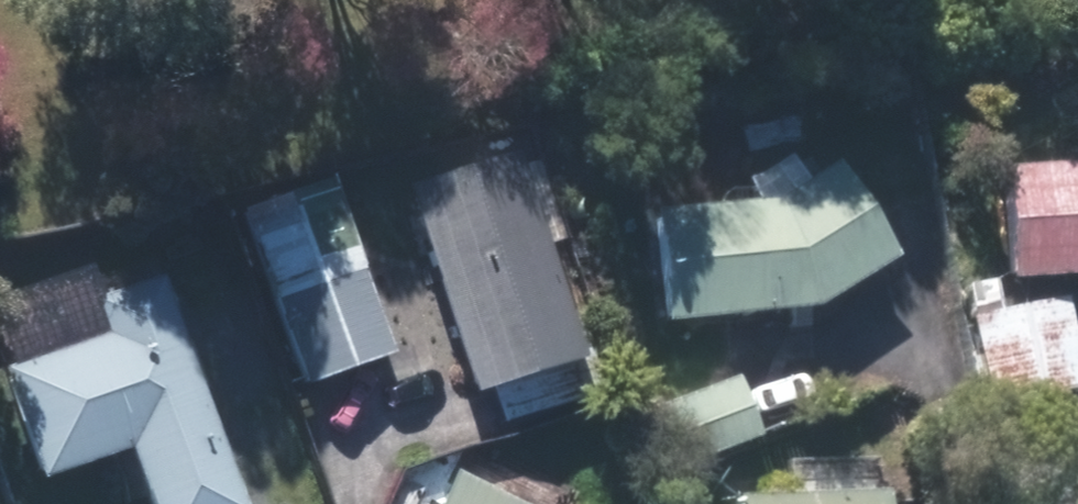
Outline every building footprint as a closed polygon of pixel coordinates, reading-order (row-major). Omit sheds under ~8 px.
[(480,388),(586,355),(520,146),(414,178),(480,388)] [(842,160),(785,197),(662,209),(673,319),(820,304),(901,252),(842,160)] [(1009,166),(1015,273),(1077,270),(1077,162),(1009,166)] [(336,175),(251,204),(313,383),(397,354),(336,175)] [(205,268),(165,282),(163,274),(102,296),(114,331),(11,366),(51,478),(137,448),(157,503),(250,503),(195,348),(229,336),(205,268)] [(1071,295),(976,315),(995,404),(1077,387),(1077,328),(1071,295)] [(765,434),(742,376),(677,401),(700,459),(765,434)] [(461,468),(442,503),(534,503),(461,468)] [(743,492),(743,503),(894,503),(894,487),(743,492)]
